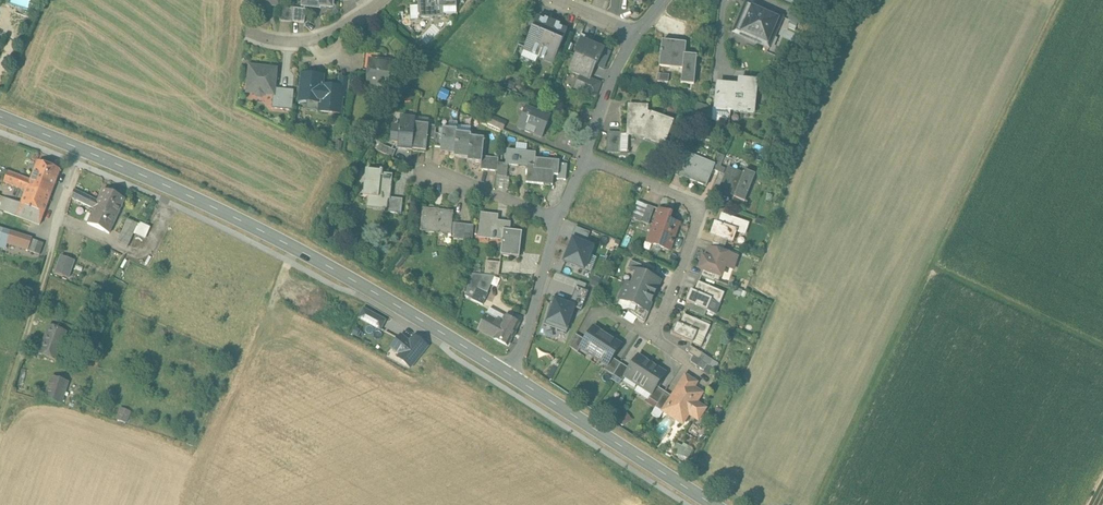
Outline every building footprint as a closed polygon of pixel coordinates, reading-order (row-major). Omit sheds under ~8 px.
[(419,17),(444,16),(443,7),(456,6),(456,0),(418,0),(419,17)] [(782,17),(764,9),(762,13),(745,5),(735,27),(746,32),(744,36),(769,47),(782,17)] [(293,8),(281,7),(280,21),(292,22),(293,8)] [(306,9),(293,8),(292,22),(304,23),(306,9)] [(537,18),(524,47),(532,51),(531,53),(538,56),(552,22),(545,19),(544,21),(537,18)] [(560,25),(552,22),(538,56),(546,59),(547,57),(554,60),(567,30),(559,27),(560,25)] [(603,49),(581,40),(574,56),(576,57),(594,65),(597,66),(603,49)] [(686,42),(662,40),(661,50),(660,49),(660,52),(661,52),(659,66),(682,68),(681,83),(694,84),(697,55),(685,54),(686,42)] [(380,55),(365,54),(363,70),(369,70),(370,62),(379,63),(380,55)] [(594,65),(576,57),(570,71),(581,76),(588,79),(588,78),(594,65)] [(379,63),(370,62),(369,70),(371,72),(371,75),(368,77),(368,81),(369,84),(373,86),(376,84),(379,82),(393,83),(395,64),(392,64),(392,63),(391,62),(386,62),(385,62),(385,63),(379,63)] [(280,89),(275,88),(276,69),(249,66),(247,90),(255,90),(255,94),(257,97),(261,97),(264,95),(264,94),(273,95),(272,107),(279,108),(280,89)] [(657,72),(657,81),(668,81),(668,72),(657,72)] [(340,87),(318,85),(319,78),(302,76),(300,101),(306,101),(307,100),(320,101),(319,111),(340,113),(342,97),(339,97),(340,87)] [(601,84),(588,78),(588,79),(581,76),(575,89),(597,98),(601,84)] [(757,80),(739,78),(738,85),(718,83),(715,109),(754,113),(757,80)] [(350,81),(341,80),(340,87),(339,97),(342,97),(348,98),(350,81)] [(294,90),(280,89),(279,108),(292,109),(294,90)] [(672,122),(646,113),(647,107),(629,106),(628,135),(637,136),(664,145),(672,122)] [(549,121),(526,111),(527,109),(526,108),(518,128),(542,138),(550,118),(549,121)] [(415,119),(401,118),(400,130),(393,130),(391,144),(399,144),(398,150),(412,152),(415,126),(414,126),(415,119)] [(506,124),(491,118),(488,125),(503,131),(506,124)] [(428,127),(415,126),(412,152),(426,153),(427,140),(428,127)] [(436,128),(428,127),(427,140),(435,141),(435,135),(436,128)] [(456,131),(442,130),(442,136),(440,149),(440,154),(454,156),(456,134),(456,131)] [(622,134),(608,133),(607,152),(621,153),(622,134)] [(470,135),(456,134),(454,156),(454,158),(468,160),(470,138),(470,135)] [(484,139),(470,138),(468,160),(467,162),(481,164),(482,157),(484,139)] [(396,152),(379,146),(377,153),(393,159),(396,152)] [(554,173),(534,171),(534,170),(535,160),(536,154),(507,151),(506,165),(508,166),(528,167),(526,184),(553,187),(554,176),(554,173)] [(725,156),(717,153),(713,164),(715,165),(713,170),(719,172),(725,156)] [(713,164),(689,155),(680,176),(706,187),(713,170),(715,165),(713,164)] [(490,158),(482,157),(481,164),(480,170),(489,171),(490,158)] [(498,159),(490,158),(489,171),(497,172),(498,164),(498,159)] [(560,162),(535,160),(534,170),(554,172),(554,173),(554,176),(558,177),(560,162)] [(27,191),(22,204),(44,213),(60,171),(38,162),(31,181),(27,191)] [(506,165),(498,164),(497,172),(497,177),(507,178),(508,166),(506,165)] [(743,175),(728,169),(720,191),(734,197),(734,198),(745,202),(756,175),(745,171),(743,175)] [(31,181),(8,172),(4,182),(27,191),(31,181)] [(380,177),(369,175),(367,198),(369,198),(368,208),(385,210),(387,199),(388,187),(390,188),(391,178),(382,177),(382,173),(380,172),(380,177)] [(125,199),(103,189),(98,202),(94,209),(88,224),(109,234),(125,199)] [(98,202),(74,191),(72,198),(94,209),(98,202)] [(22,204),(4,198),(0,209),(0,210),(40,225),(44,213),(22,204)] [(745,202),(734,198),(731,204),(745,210),(748,203),(745,202)] [(403,201),(387,199),(385,210),(385,213),(401,215),(403,201)] [(647,206),(637,202),(633,213),(643,217),(647,206)] [(643,217),(641,222),(648,225),(654,208),(647,206),(643,217)] [(671,214),(654,208),(648,225),(654,226),(650,236),(661,240),(659,246),(670,250),(680,224),(669,221),(671,214)] [(453,212),(423,210),(420,232),(451,235),(453,212)] [(643,217),(633,213),(629,223),(635,224),(636,220),(641,222),(643,217)] [(497,217),(482,215),(479,236),(493,238),(493,240),(495,240),(495,238),(503,239),(502,241),(503,241),(501,256),(517,258),(519,233),(510,232),(511,223),(497,222),(497,217)] [(749,224),(722,215),(719,225),(715,223),(711,235),(728,241),(733,242),(736,232),(745,235),(749,224)] [(128,219),(117,242),(127,246),(133,233),(138,224),(128,219)] [(139,221),(138,224),(133,233),(144,238),(150,226),(139,221)] [(465,225),(455,224),(454,240),(463,241),(465,225)] [(474,226),(465,225),(463,241),(472,242),(474,226)] [(0,230),(0,247),(5,249),(26,256),(28,251),(32,239),(0,230)] [(728,241),(715,236),(713,243),(725,247),(728,241)] [(44,244),(32,239),(28,251),(40,255),(44,244)] [(592,248),(573,240),(565,262),(584,269),(592,248)] [(725,247),(713,243),(711,249),(723,253),(725,247)] [(711,249),(710,249),(707,258),(704,257),(700,269),(717,275),(721,276),(725,265),(733,268),(737,258),(723,253),(711,249)] [(60,254),(57,264),(72,270),(75,259),(60,254)] [(645,267),(631,261),(628,268),(632,270),(642,274),(645,267)] [(486,262),(485,274),(495,275),(499,276),(500,263),(486,262)] [(72,270),(57,264),(54,272),(69,277),(72,270)] [(642,274),(632,270),(632,271),(636,272),(630,285),(627,284),(626,284),(654,296),(657,290),(656,289),(660,281),(642,274)] [(717,275),(704,270),(701,277),(707,279),(715,281),(717,275)] [(495,275),(485,274),(470,273),(465,295),(470,297),(475,288),(478,290),(478,289),(487,293),(495,275)] [(701,277),(695,292),(691,290),(686,301),(691,303),(707,310),(712,300),(720,304),(724,293),(705,285),(707,279),(701,277)] [(654,296),(626,284),(620,300),(637,307),(647,311),(648,311),(651,303),(652,303),(654,296)] [(469,298),(473,300),(478,290),(475,288),(470,297),(469,298)] [(489,294),(487,293),(478,289),(478,290),(473,300),(483,305),(489,294)] [(576,309),(562,304),(563,301),(553,297),(550,304),(552,304),(544,326),(557,330),(567,334),(576,309)] [(707,310),(691,303),(688,310),(705,317),(707,310)] [(647,311),(637,307),(635,311),(629,309),(628,313),(637,319),(645,323),(650,312),(648,311),(647,311)] [(519,324),(505,317),(490,309),(486,315),(502,324),(494,339),(508,346),(519,324)] [(380,329),(385,321),(364,310),(359,318),(380,329)] [(637,319),(628,313),(624,319),(633,325),(637,319)] [(486,315),(478,330),(494,339),(502,324),(486,315)] [(710,327),(685,316),(680,325),(677,324),(672,335),(693,344),(698,333),(706,337),(710,327)] [(67,331),(50,324),(39,352),(56,359),(67,331)] [(607,337),(593,328),(585,341),(580,348),(581,348),(594,357),(607,337)] [(398,357),(411,367),(428,346),(415,336),(410,342),(401,335),(392,347),(400,354),(398,357)] [(576,335),(569,348),(578,353),(581,348),(580,348),(585,341),(576,335)] [(621,346),(607,337),(594,357),(607,365),(608,366),(612,358),(621,346)] [(706,356),(693,348),(689,353),(694,357),(702,362),(706,356)] [(651,365),(638,357),(629,369),(625,377),(638,385),(651,365)] [(702,362),(694,357),(691,363),(704,371),(707,365),(702,362)] [(621,364),(612,358),(608,366),(607,365),(604,370),(613,376),(621,364)] [(629,369),(621,364),(613,376),(622,381),(625,377),(629,369)] [(665,374),(651,365),(638,385),(652,394),(657,387),(665,374)] [(68,380),(52,375),(45,398),(61,402),(68,380)] [(696,384),(685,377),(673,397),(671,400),(667,408),(685,420),(689,414),(696,419),(700,417),(703,412),(703,408),(696,403),(702,394),(701,394),(700,396),(691,390),(696,384)] [(665,392),(657,387),(652,394),(649,399),(658,404),(665,392)] [(658,404),(655,408),(663,413),(667,408),(671,400),(673,397),(665,392),(658,404)] [(130,412),(120,409),(117,418),(127,421),(130,412)] [(625,424),(631,418),(627,413),(621,419),(625,424)] [(685,459),(692,450),(679,441),(673,451),(685,459)]
